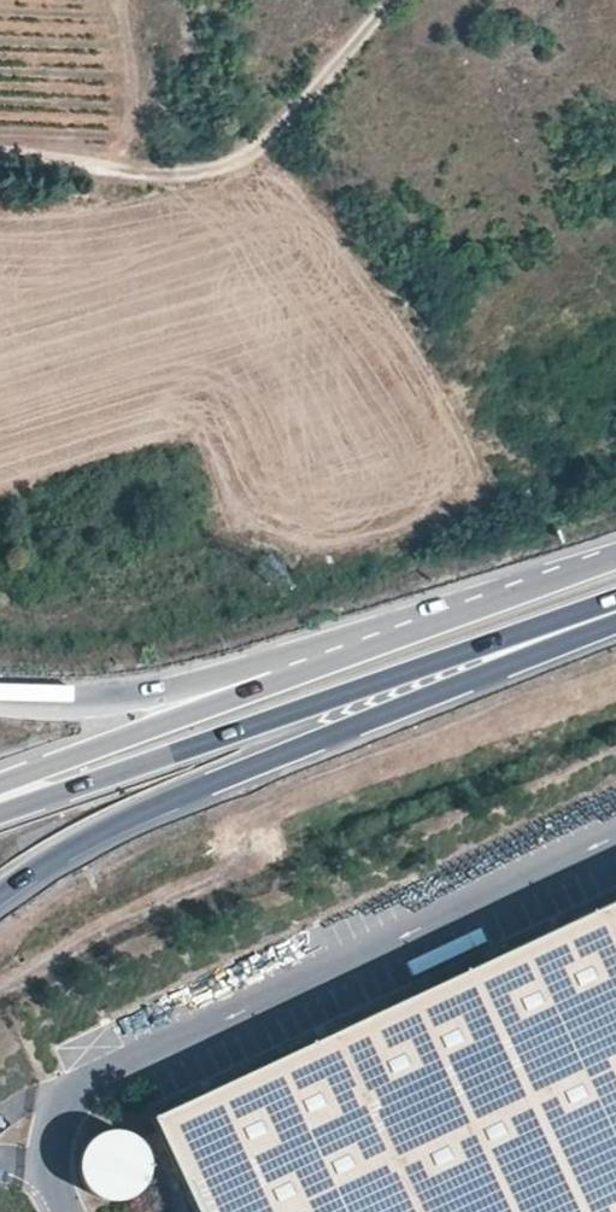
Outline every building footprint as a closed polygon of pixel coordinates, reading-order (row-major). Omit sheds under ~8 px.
[(145,1107),(194,1211),(615,1211),(615,887),(145,1107)] [(144,1190),(147,1179),(147,1167),(143,1155),(135,1146),(125,1140),(113,1137),(101,1138),(89,1143),(80,1152),(74,1163),(73,1176),(75,1188),(82,1199),(92,1207),(104,1211),(116,1211),(128,1207),(137,1200),(144,1190)]
